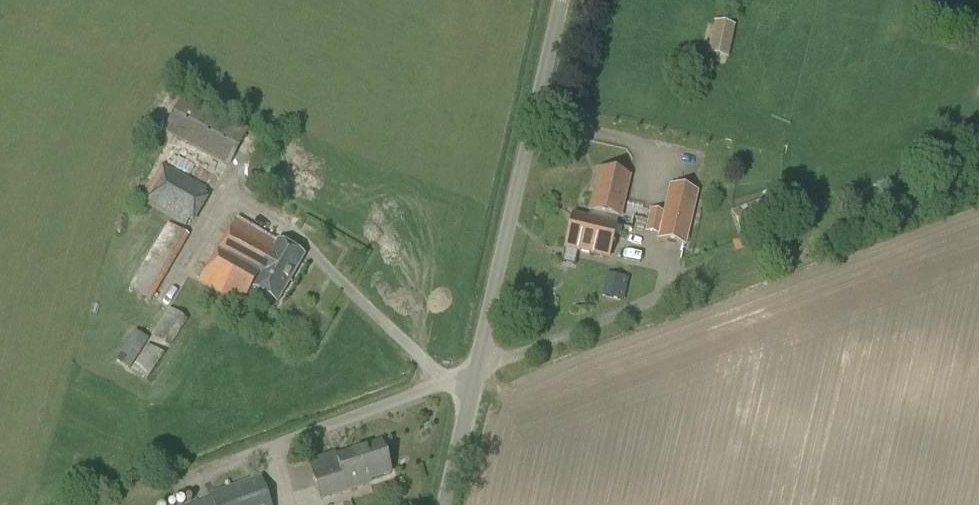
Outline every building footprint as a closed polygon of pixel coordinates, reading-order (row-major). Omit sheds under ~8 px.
[(728,58),(735,26),(714,22),(707,54),(728,58)] [(229,166),(248,129),(182,94),(163,131),(229,166)] [(193,225),(208,197),(203,194),(206,188),(161,164),(141,202),(185,226),(187,222),(193,225)] [(594,220),(614,225),(616,216),(618,217),(626,179),(605,174),(594,220)] [(663,213),(689,219),(696,192),(669,186),(663,213)] [(730,213),(739,237),(782,221),(772,197),(730,213)] [(689,219),(663,213),(650,210),(645,232),(658,235),(657,238),(683,244),(689,219)] [(614,225),(594,220),(572,215),(564,248),(607,258),(614,225)] [(277,304),(304,257),(237,218),(198,283),(240,307),(250,288),(277,304)] [(151,300),(189,236),(167,223),(129,287),(151,300)] [(627,279),(616,277),(613,287),(604,285),(601,297),(622,302),(627,279)] [(169,348),(187,320),(169,308),(151,336),(169,348)] [(129,369),(148,340),(134,331),(115,360),(129,369)] [(147,380),(164,355),(147,345),(130,370),(147,380)] [(321,499),(391,476),(380,443),(336,458),(338,463),(312,472),(321,499)] [(259,477),(210,494),(211,499),(194,504),(269,504),(259,477)]
